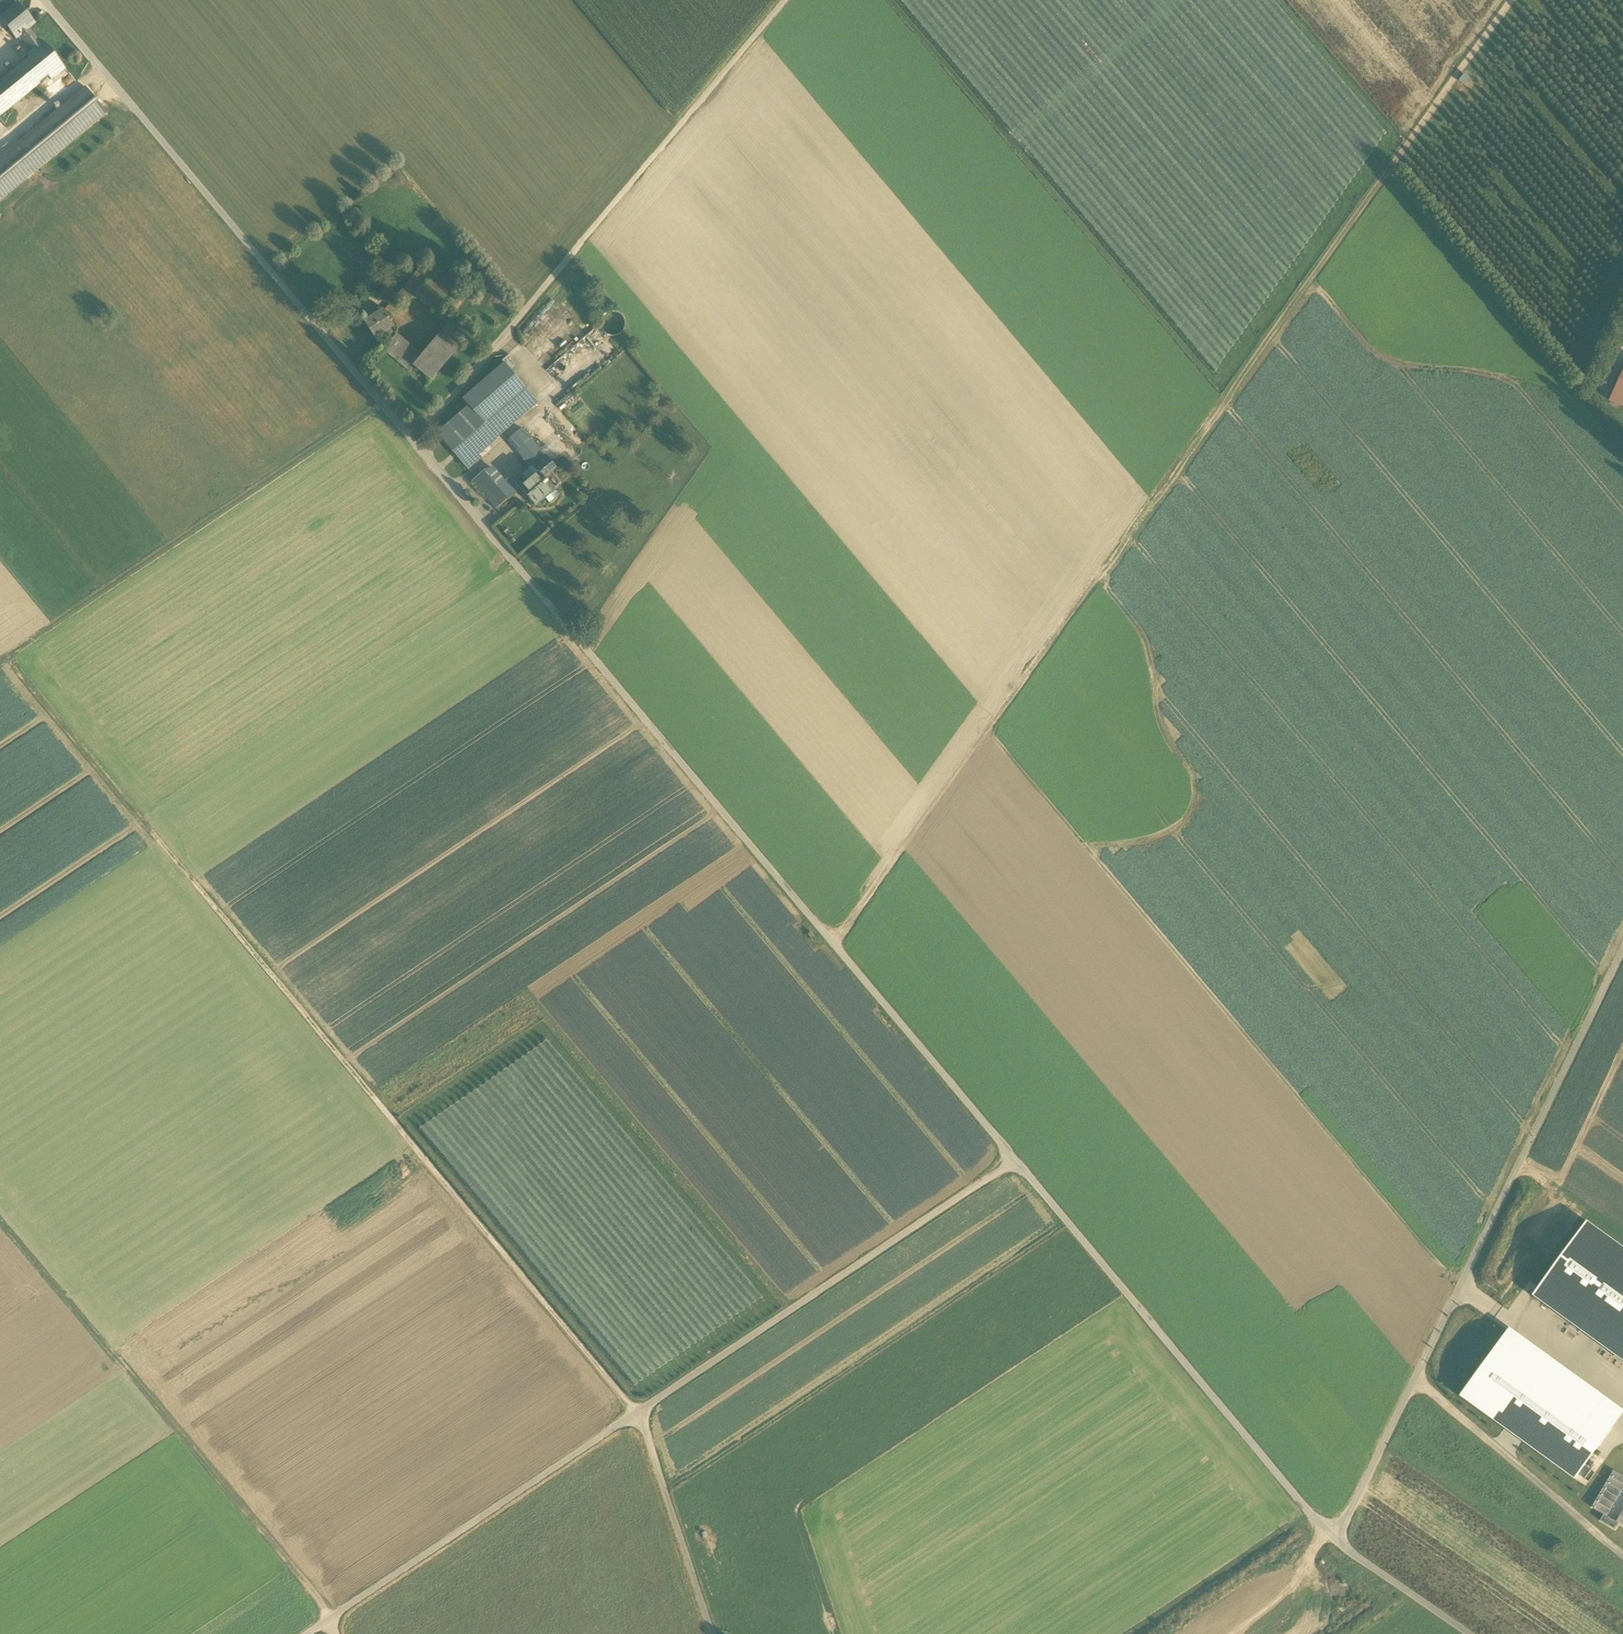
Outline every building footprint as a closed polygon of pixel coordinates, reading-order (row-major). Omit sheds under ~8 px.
[(7,27),(17,38),(20,36),(28,29),(33,24),(28,18),(29,17),(24,11),(23,12),(18,5),(1,19),(7,27)] [(48,77),(51,80),(65,68),(44,42),(40,44),(28,29),(20,36),(32,51),(29,53),(32,57),(0,83),(0,116),(48,77)] [(85,87),(17,143),(39,170),(107,114),(85,87)] [(39,170),(17,143),(0,157),(0,201),(39,170)] [(405,286),(415,294),(427,279),(418,271),(405,286)] [(434,271),(427,279),(453,301),(459,293),(434,271)] [(445,309),(453,301),(427,279),(415,294),(414,295),(439,317),(445,309)] [(393,300),(403,308),(414,295),(415,294),(405,286),(393,300)] [(375,338),(384,332),(390,329),(393,326),(383,310),(364,322),(375,338)] [(602,329),(609,336),(618,335),(625,327),(624,318),(616,312),(607,313),(601,320),(602,329)] [(447,326),(421,357),(414,366),(431,380),(464,340),(447,326)] [(395,336),(390,329),(384,332),(390,342),(395,336)] [(410,372),(414,366),(421,357),(395,336),(390,342),(383,349),(410,372)] [(462,399),(468,406),(469,405),(484,423),(496,438),(538,403),(504,363),(462,399)] [(1610,401),(1622,408),(1622,373),(1610,401)] [(436,433),(452,451),(484,423),(469,405),(468,406),(436,433)] [(496,438),(484,423),(452,451),(467,470),(481,458),(478,454),(496,438)] [(507,440),(532,468),(545,457),(521,428),(507,440)] [(534,506),(544,498),(544,497),(543,495),(550,489),(551,491),(552,490),(542,478),(554,468),(545,457),(532,468),(536,474),(519,489),(520,489),(521,488),(527,496),(526,497),(534,506)] [(471,481),(496,509),(514,494),(492,468),(483,471),(471,481)] [(553,492),(552,490),(551,491),(550,489),(543,495),(544,497),(544,498),(549,504),(559,494),(557,491),(553,492)] [(1586,1223),(1533,1296),(1622,1361),(1622,1250),(1586,1223)] [(1499,1342),(1614,1425),(1622,1413),(1622,1411),(1509,1328),(1499,1342)] [(1499,1342),(1460,1396),(1574,1479),(1614,1425),(1499,1342)] [(811,1371),(794,1381),(800,1392),(817,1383),(811,1371)] [(1591,1508),(1604,1515),(1606,1517),(1622,1489),(1622,1477),(1613,1471),(1591,1508)] [(1604,1515),(1600,1521),(1615,1530),(1619,1524),(1616,1522),(1606,1517),(1604,1515)]
